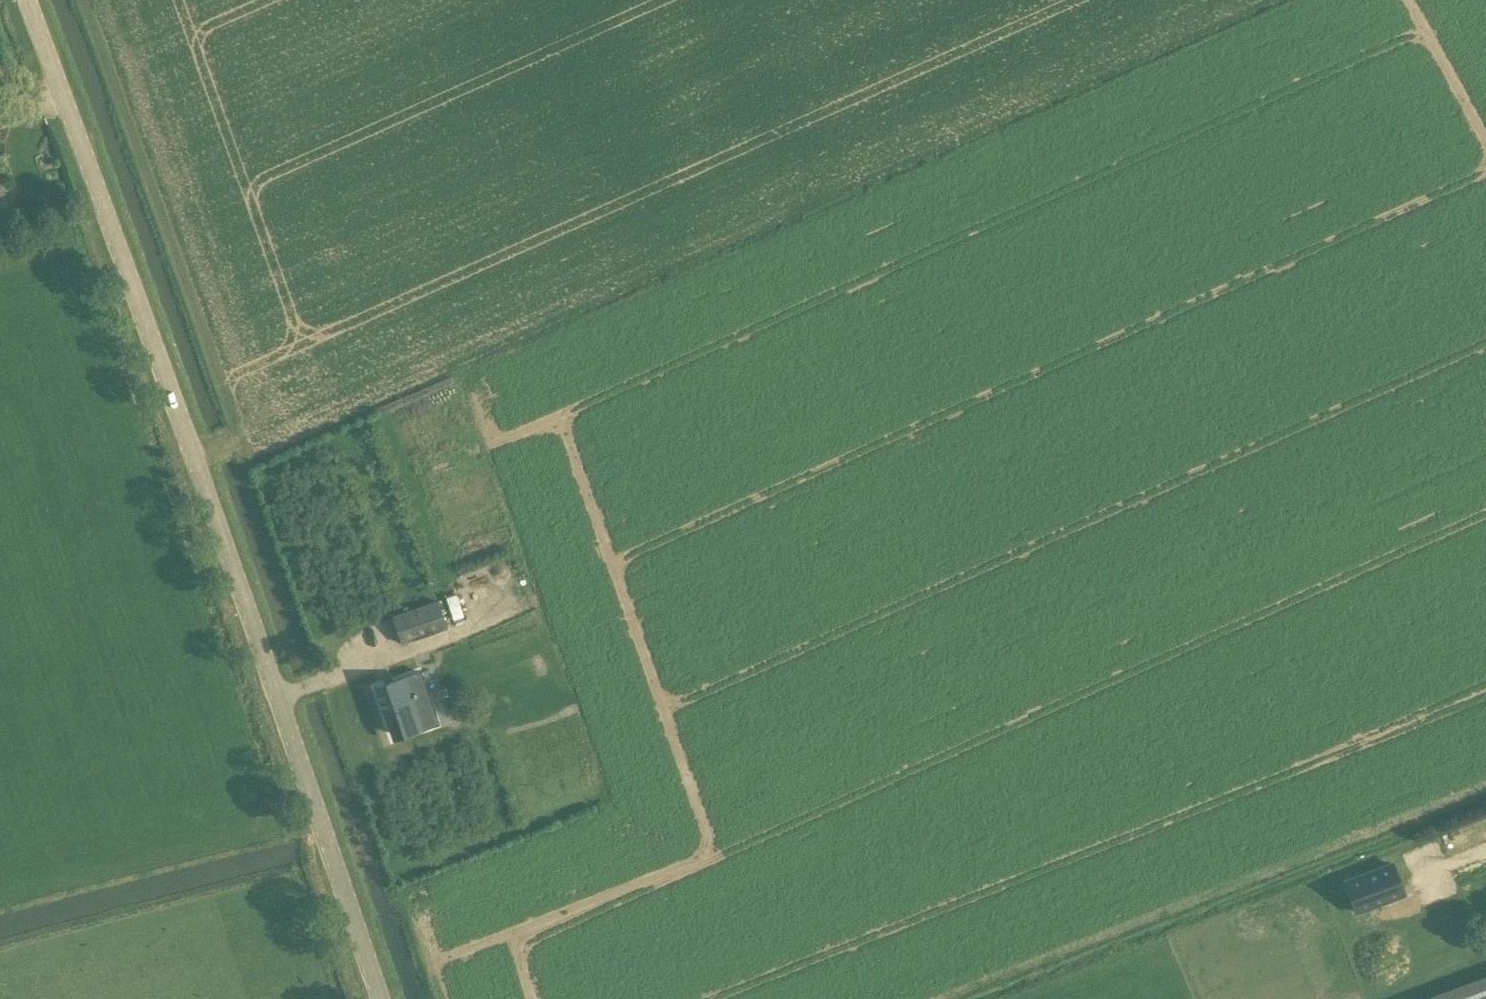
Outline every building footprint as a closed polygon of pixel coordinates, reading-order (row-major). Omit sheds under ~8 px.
[(402,644),(449,628),(439,599),(392,615),(402,644)] [(413,673),(393,680),(394,685),(376,691),(391,733),(412,725),(414,731),(438,723),(420,671),(413,673)] [(1355,907),(1403,889),(1391,858),(1343,877),(1355,907)] [(1424,998),(1485,998),(1485,976),(1424,998)]
